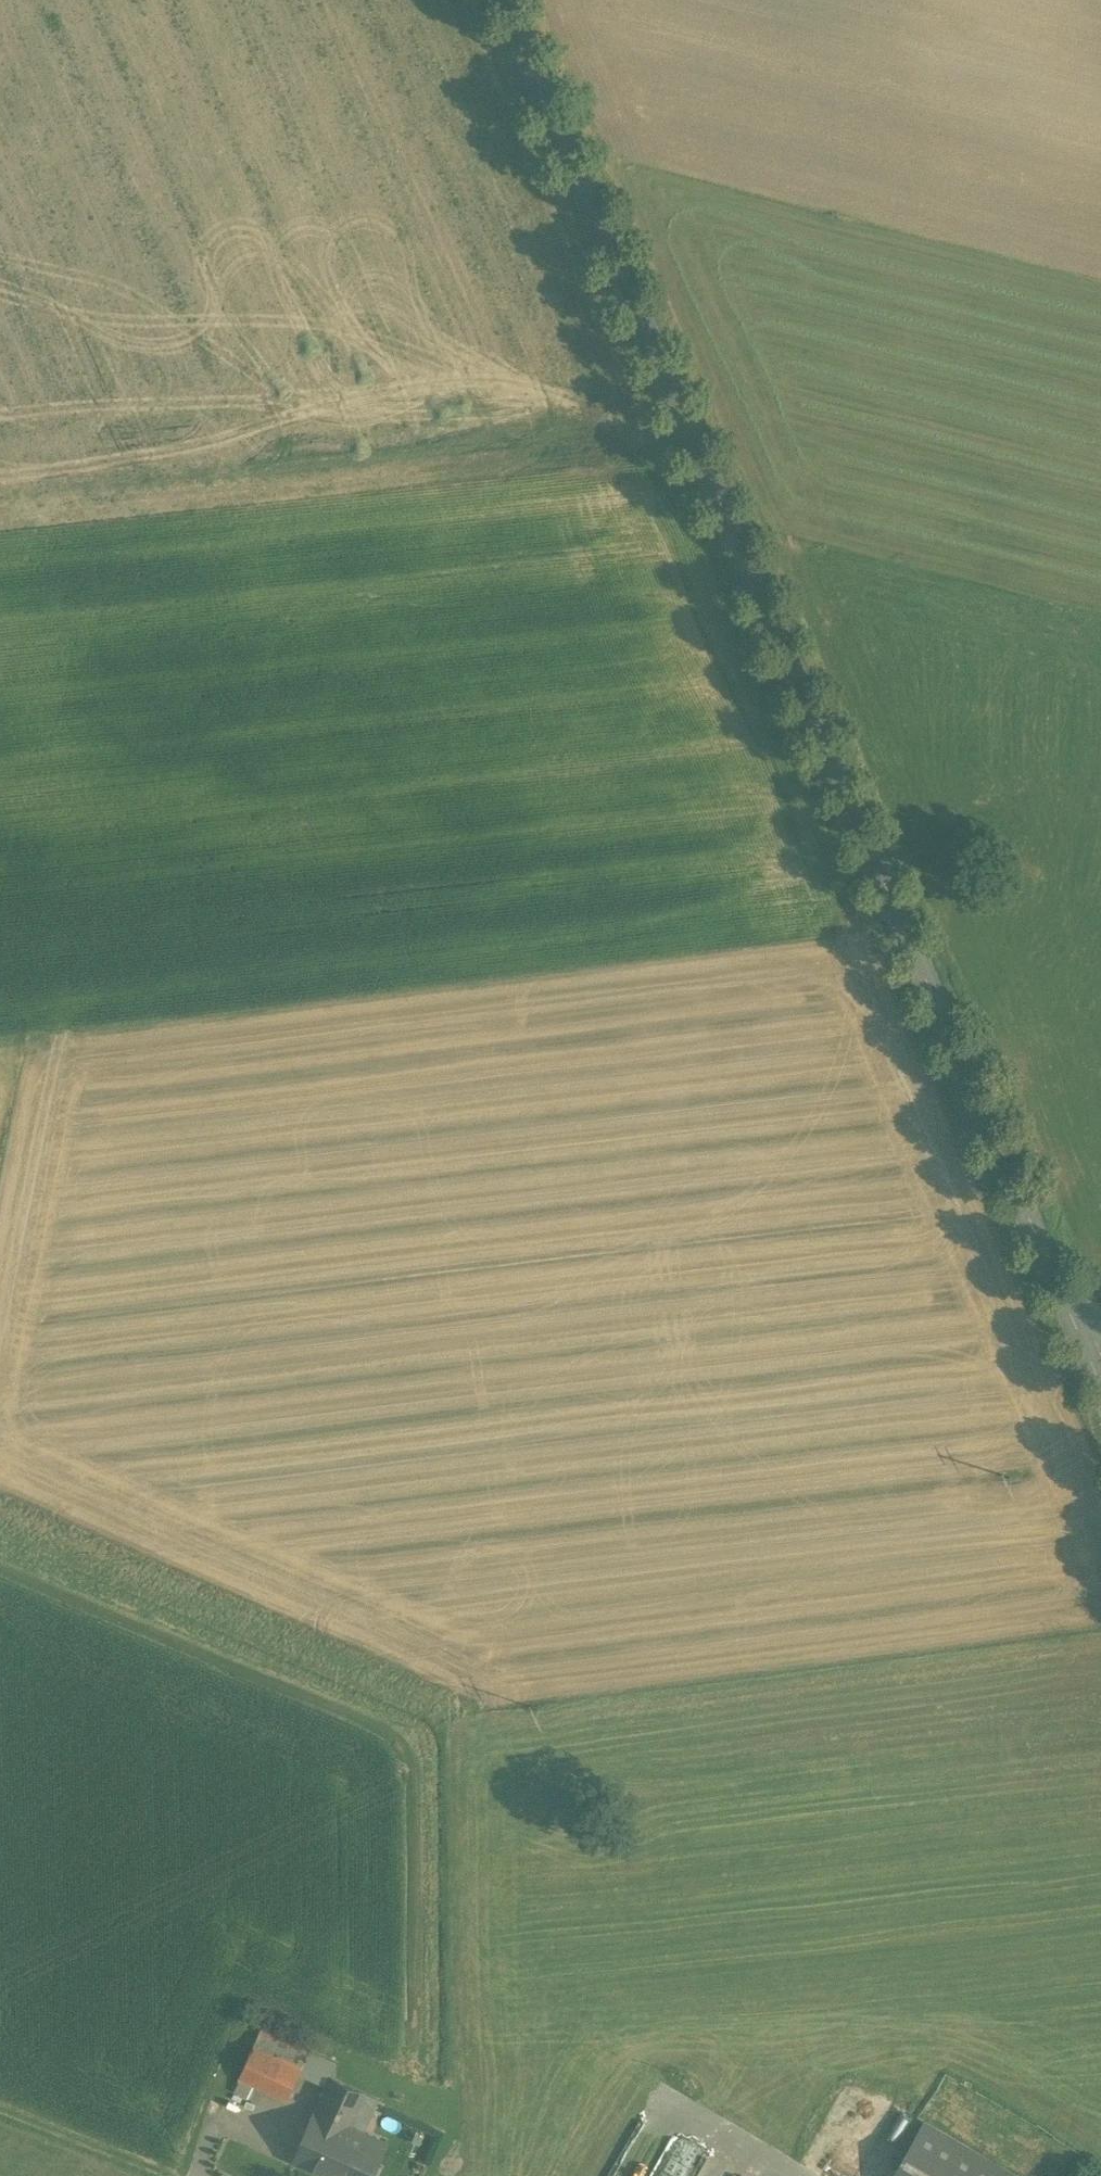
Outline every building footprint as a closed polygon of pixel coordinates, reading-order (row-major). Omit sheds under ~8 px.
[(308,2048),(260,2027),(238,2077),(286,2098),(308,2048)] [(331,2079),(295,2158),(335,2175),(367,2175),(383,2143),(348,2127),(356,2110),(368,2115),(376,2099),(331,2079)] [(925,2121),(892,2175),(1019,2175),(925,2121)]
